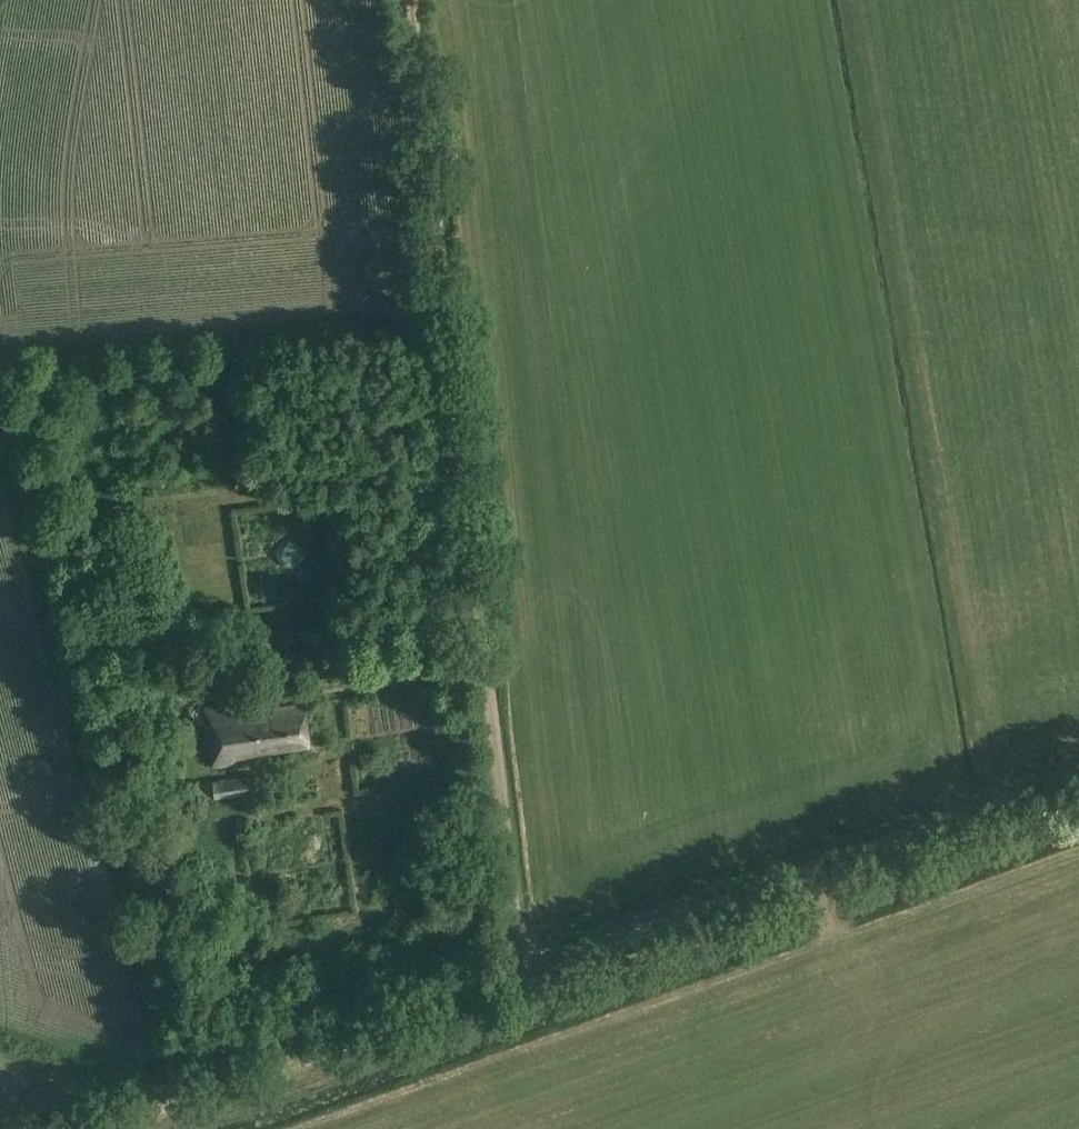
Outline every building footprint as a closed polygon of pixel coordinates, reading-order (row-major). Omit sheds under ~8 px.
[(236,679),(232,651),(149,662),(152,689),(236,679)] [(311,743),(305,702),(236,712),(235,704),(205,708),(214,765),(260,758),(259,751),(311,743)] [(259,793),(257,775),(213,780),(216,798),(259,793)]
